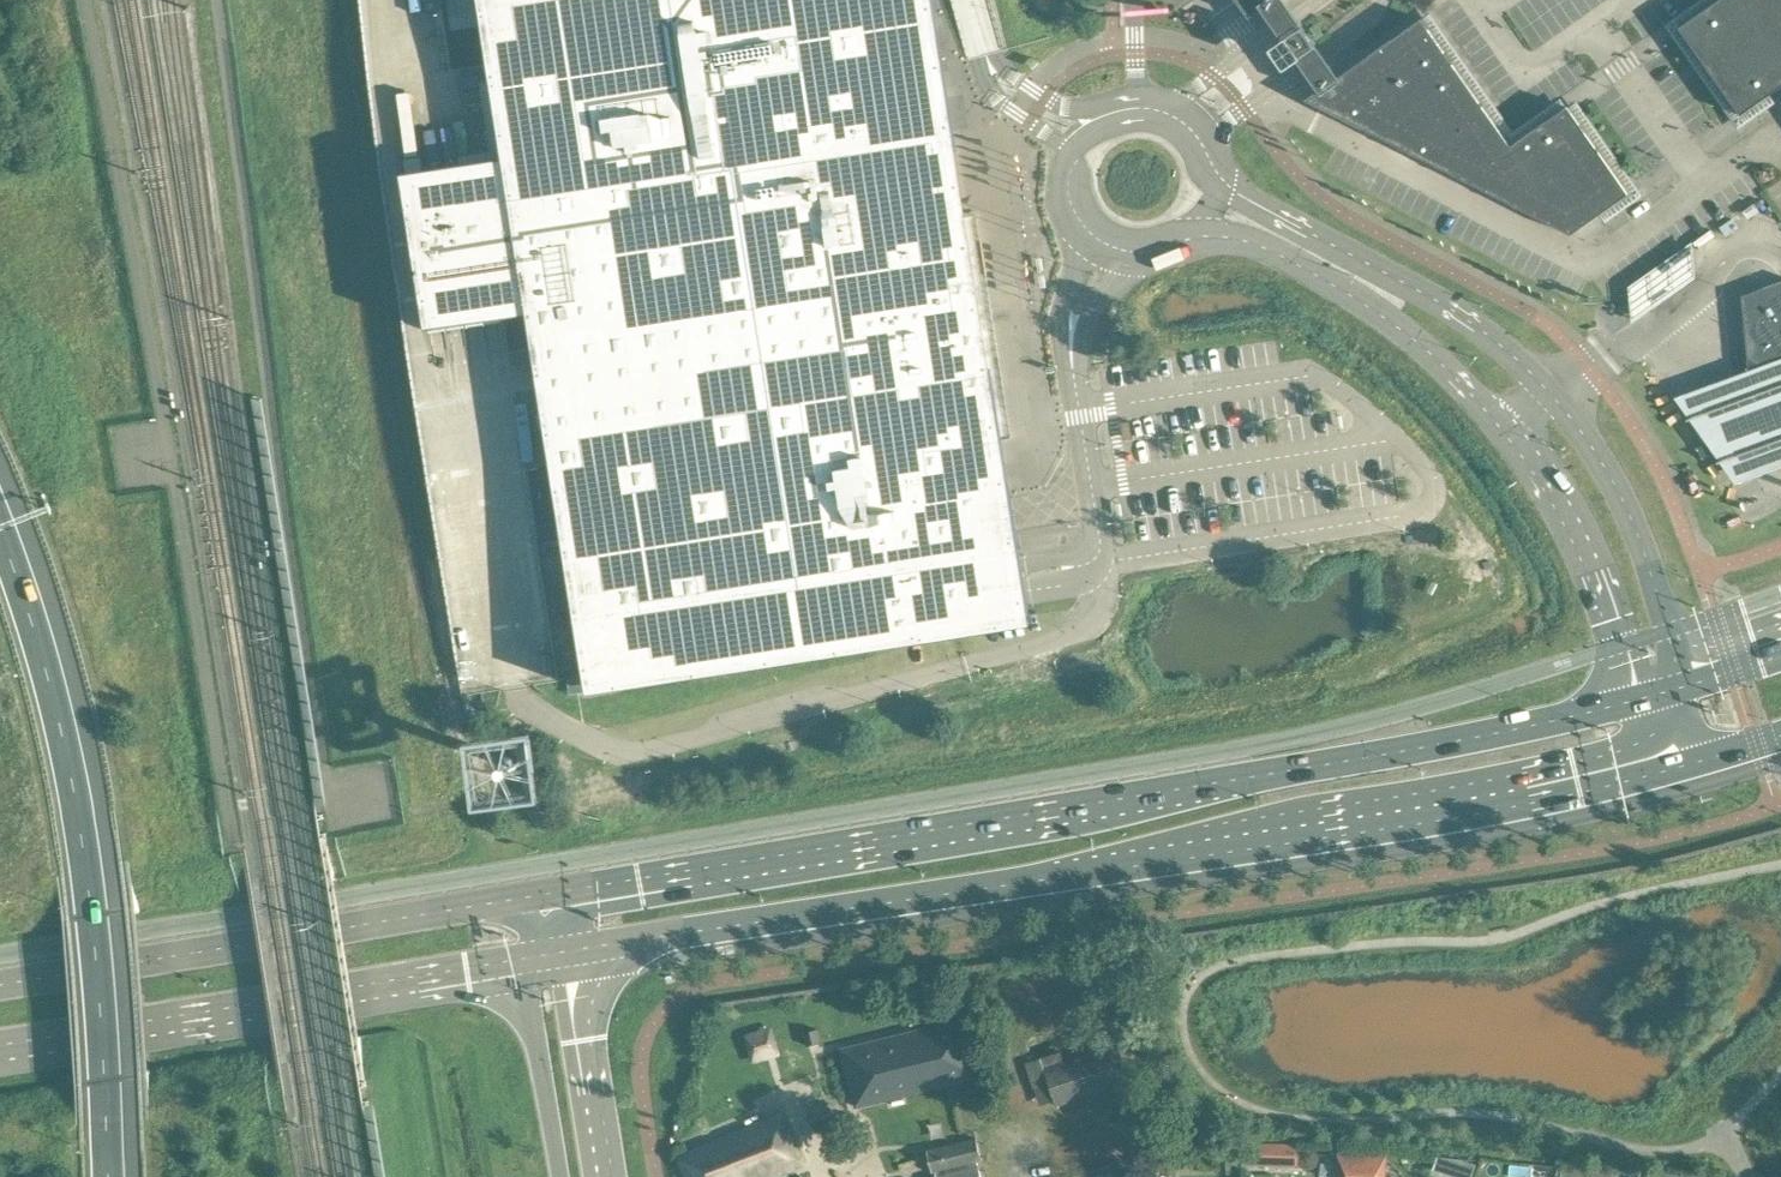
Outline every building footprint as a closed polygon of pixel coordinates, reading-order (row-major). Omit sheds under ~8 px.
[(403,172),(427,328),(505,315),(510,350),(535,346),(586,673),(588,690),(1031,621),(1029,605),(1024,573),(1021,558),(1020,550),(1017,533),(1017,530),(1012,497),(1003,437),(968,215),(935,0),(481,0),(490,63),(505,157),(403,172)] [(1239,2),(1249,16),(1258,9),(1271,0),(1237,0),(1239,2)] [(1284,0),(1271,0),(1258,9),(1262,15),(1274,33),(1300,69),(1316,92),(1338,77),(1322,54),(1296,18),(1284,0)] [(1679,27),(1740,114),(1780,85),(1780,0),(1717,0),(1679,27)] [(1510,145),(1421,18),(1338,77),(1316,92),(1307,98),(1319,105),(1570,233),(1628,192),(1577,120),(1553,116),(1510,145)] [(1694,240),(1631,285),(1632,323),(1697,279),(1694,240)] [(1748,370),(1749,383),(1780,371),(1780,281),(1775,283),(1741,294),(1748,370)] [(1734,481),(1780,463),(1780,353),(1675,392),(1734,481)] [(424,403),(417,404),(422,435),(519,420),(515,389),(424,403)] [(537,534),(439,549),(444,580),(542,565),(538,539),(537,534)] [(744,1101),(820,1073),(816,1062),(837,1054),(821,1009),(723,1045),(744,1101)] [(965,1019),(842,1049),(856,1106),(979,1076),(965,1019)] [(1129,1078),(1115,1042),(1043,1068),(1056,1104),(1129,1078)] [(787,1113),(678,1158),(686,1176),(772,1176),(808,1162),(787,1113)] [(980,1168),(978,1162),(983,1161),(977,1139),(928,1153),(934,1174),(941,1173),(942,1176),(982,1176),(980,1168)] [(1270,1144),(1240,1145),(1243,1162),(1271,1162),(1270,1144)] [(1386,1156),(1338,1155),(1337,1176),(1385,1176),(1386,1156)]
